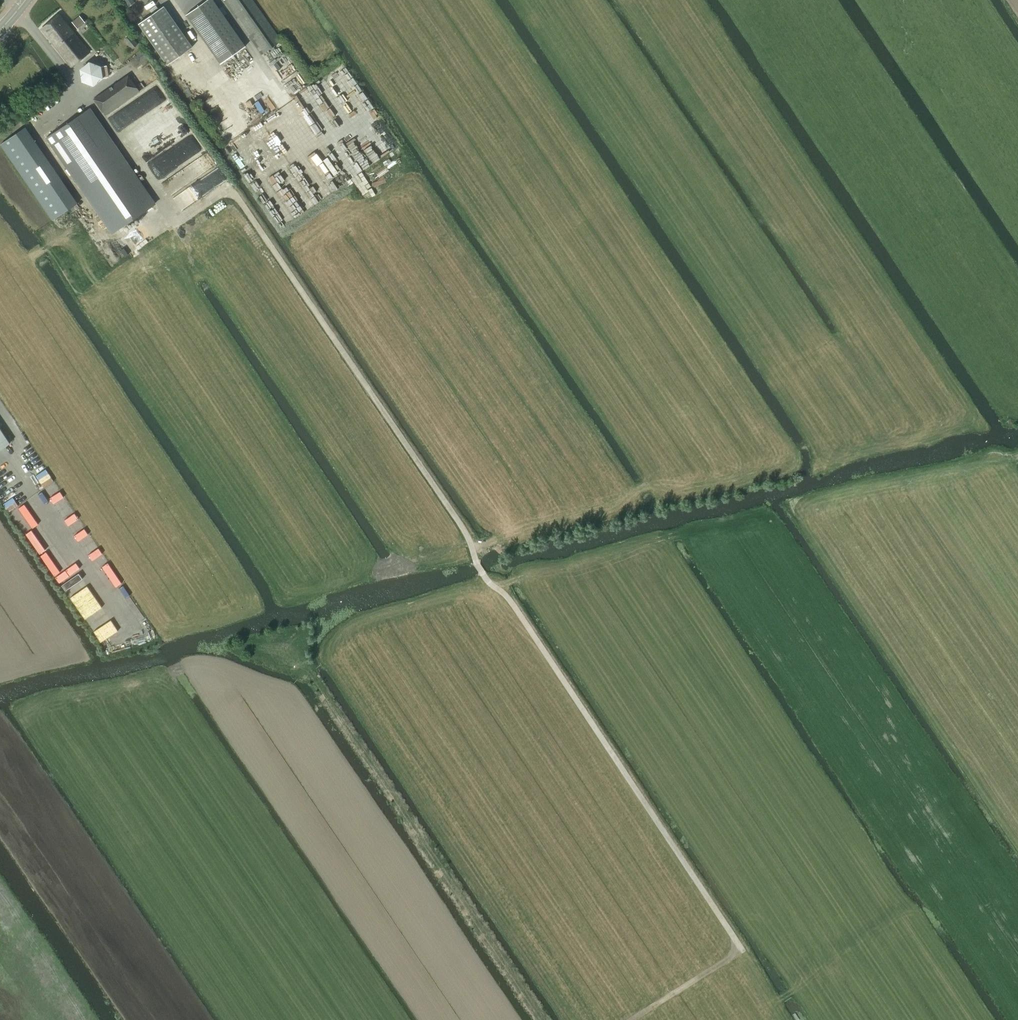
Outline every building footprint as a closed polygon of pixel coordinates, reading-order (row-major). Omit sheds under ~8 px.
[(220,11),(212,0),(208,0),(186,15),(220,65),(245,48),(220,11)] [(251,0),(226,0),(224,1),(261,55),(281,42),(251,0)] [(138,24),(167,65),(192,48),(163,7),(138,24)] [(71,66),(89,52),(58,15),(40,29),(71,66)] [(131,50),(137,44),(130,36),(124,41),(131,50)] [(89,62),(80,70),(82,81),(93,85),(102,78),(108,77),(106,66),(100,67),(89,62)] [(127,75),(93,99),(105,115),(139,91),(128,75),(127,75)] [(111,234),(155,204),(90,107),(45,137),(111,234)] [(0,144),(51,220),(76,203),(25,127),(0,144)] [(9,442),(2,432),(0,429),(0,448),(9,442)]
